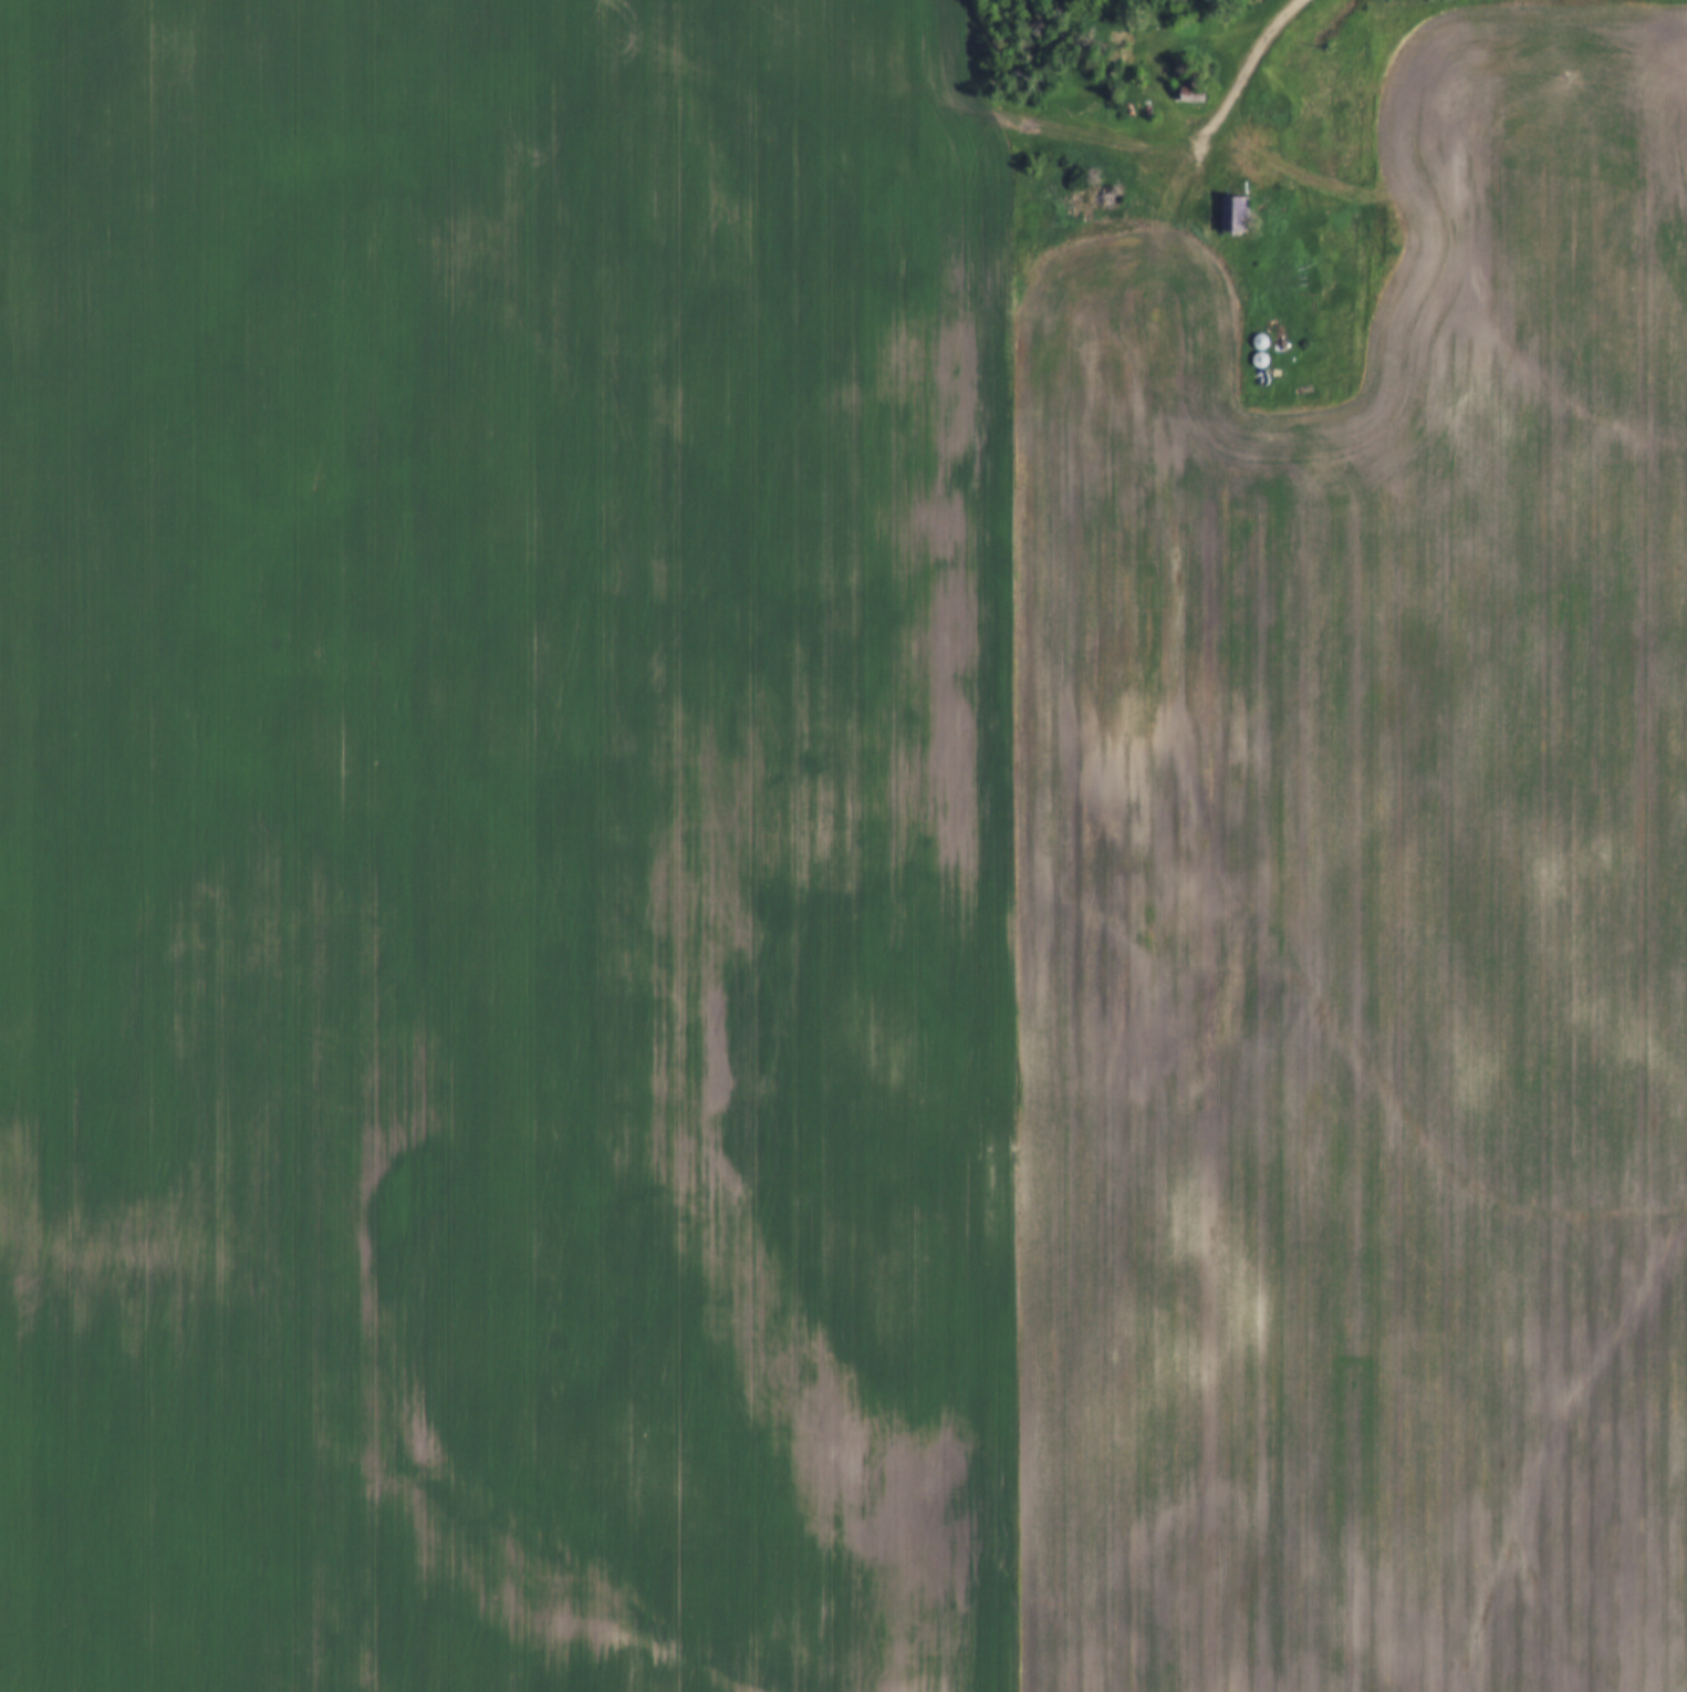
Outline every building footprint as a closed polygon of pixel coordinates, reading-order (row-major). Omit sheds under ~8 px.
[(1219,236),(1248,236),(1248,196),(1219,196),(1219,236)]
